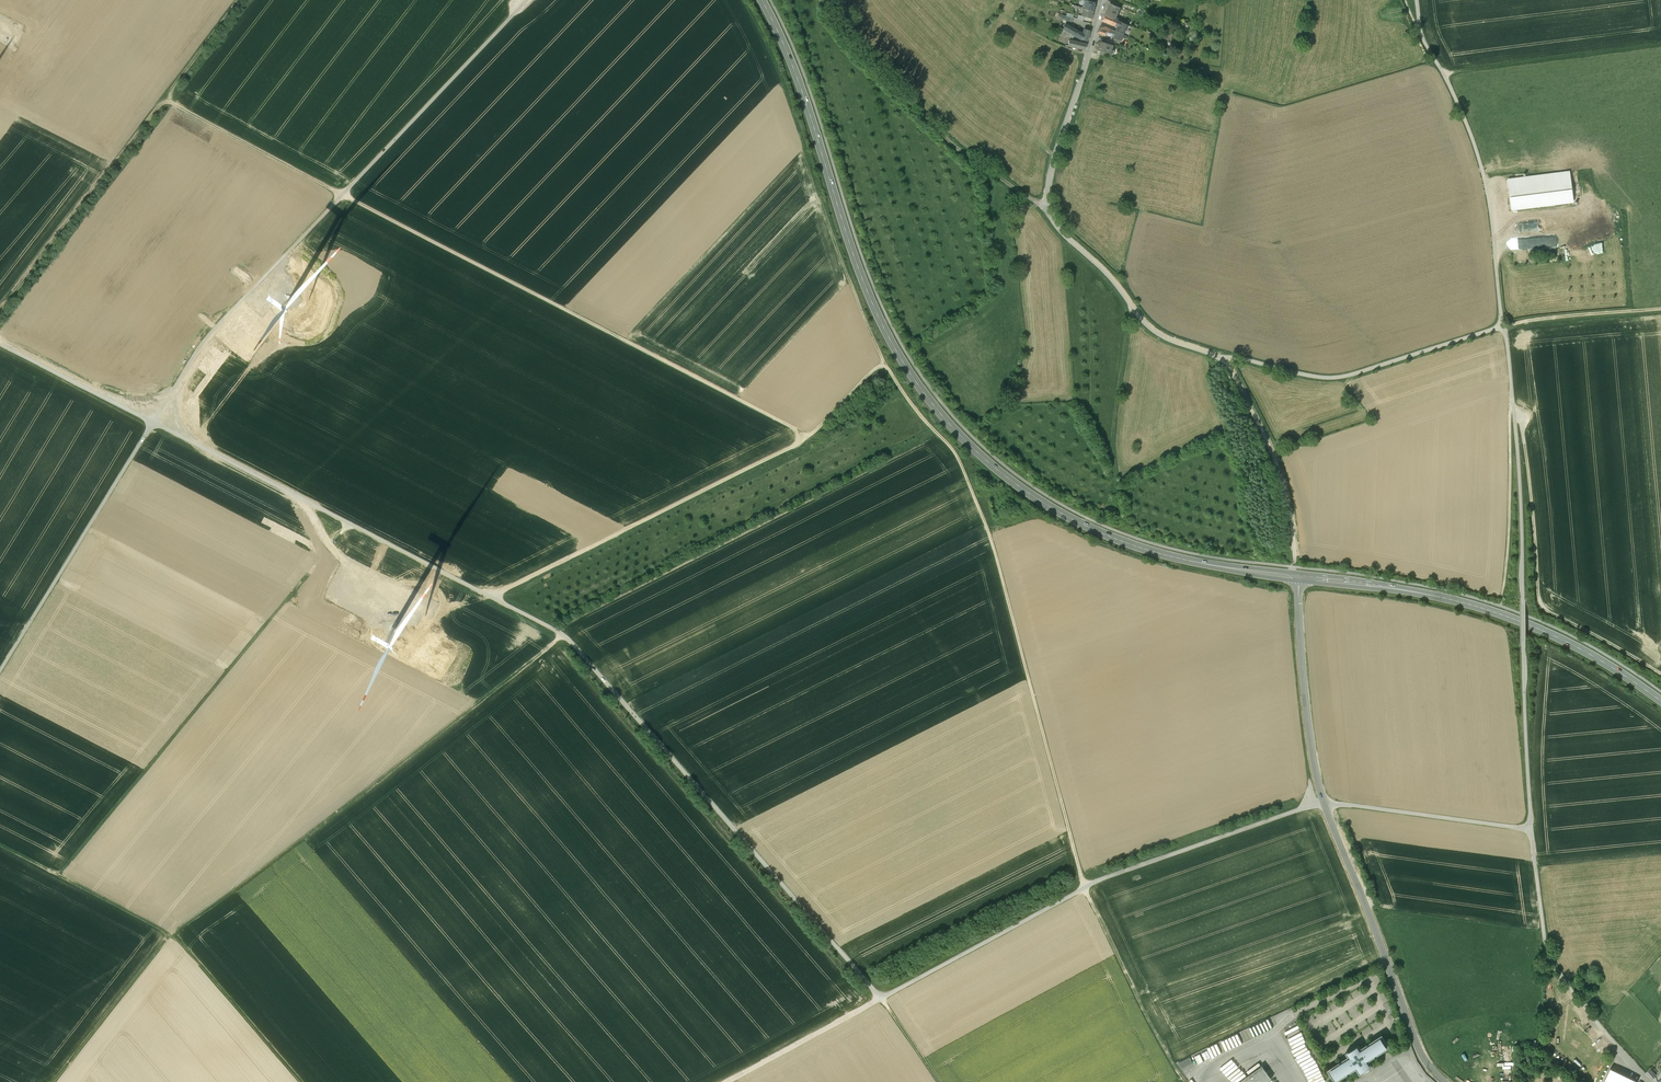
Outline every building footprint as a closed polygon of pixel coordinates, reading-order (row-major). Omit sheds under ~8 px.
[(1095,3),(1085,0),(1083,8),(1093,11),(1095,3)] [(1120,8),(1110,3),(1105,15),(1116,19),(1120,8)] [(1093,11),(1083,8),(1081,15),(1084,16),(1091,18),(1093,11)] [(1067,12),(1066,15),(1059,13),(1058,18),(1073,20),(1074,13),(1067,12)] [(1127,25),(1118,20),(1116,19),(1105,15),(1104,15),(1102,21),(1118,26),(1116,31),(1117,31),(1123,34),(1127,25)] [(1101,26),(1100,26),(1098,33),(1105,36),(1107,32),(1108,28),(1101,25),(1101,26)] [(1123,34),(1117,31),(1116,31),(1108,28),(1107,32),(1109,33),(1116,34),(1114,38),(1121,41),(1123,34)] [(1090,32),(1084,30),(1083,34),(1078,32),(1076,36),(1081,39),(1087,41),(1090,32)] [(1101,41),(1099,50),(1104,52),(1111,54),(1114,45),(1106,43),(1101,41)] [(1570,172),(1506,180),(1510,212),(1574,203),(1570,172)] [(527,483),(522,490),(525,492),(530,485),(527,483)] [(1326,1071),(1334,1081),(1336,1081),(1355,1070),(1359,1075),(1372,1067),(1369,1061),(1389,1048),(1381,1035),(1360,1049),(1358,1045),(1345,1053),(1347,1057),(1326,1071)] [(1195,1056),(1198,1063),(1211,1058),(1209,1052),(1208,1052),(1207,1050),(1202,1053),(1195,1056)] [(1178,1063),(1181,1069),(1192,1063),(1189,1057),(1178,1063)] [(1242,1064),(1245,1069),(1248,1067),(1256,1061),(1253,1057),(1242,1064)] [(1271,1079),(1261,1066),(1239,1081),(1266,1081),(1271,1079)] [(1637,1081),(1610,1068),(1604,1081),(1637,1081)] [(1655,1076),(1649,1069),(1645,1073),(1651,1079),(1655,1076)]
